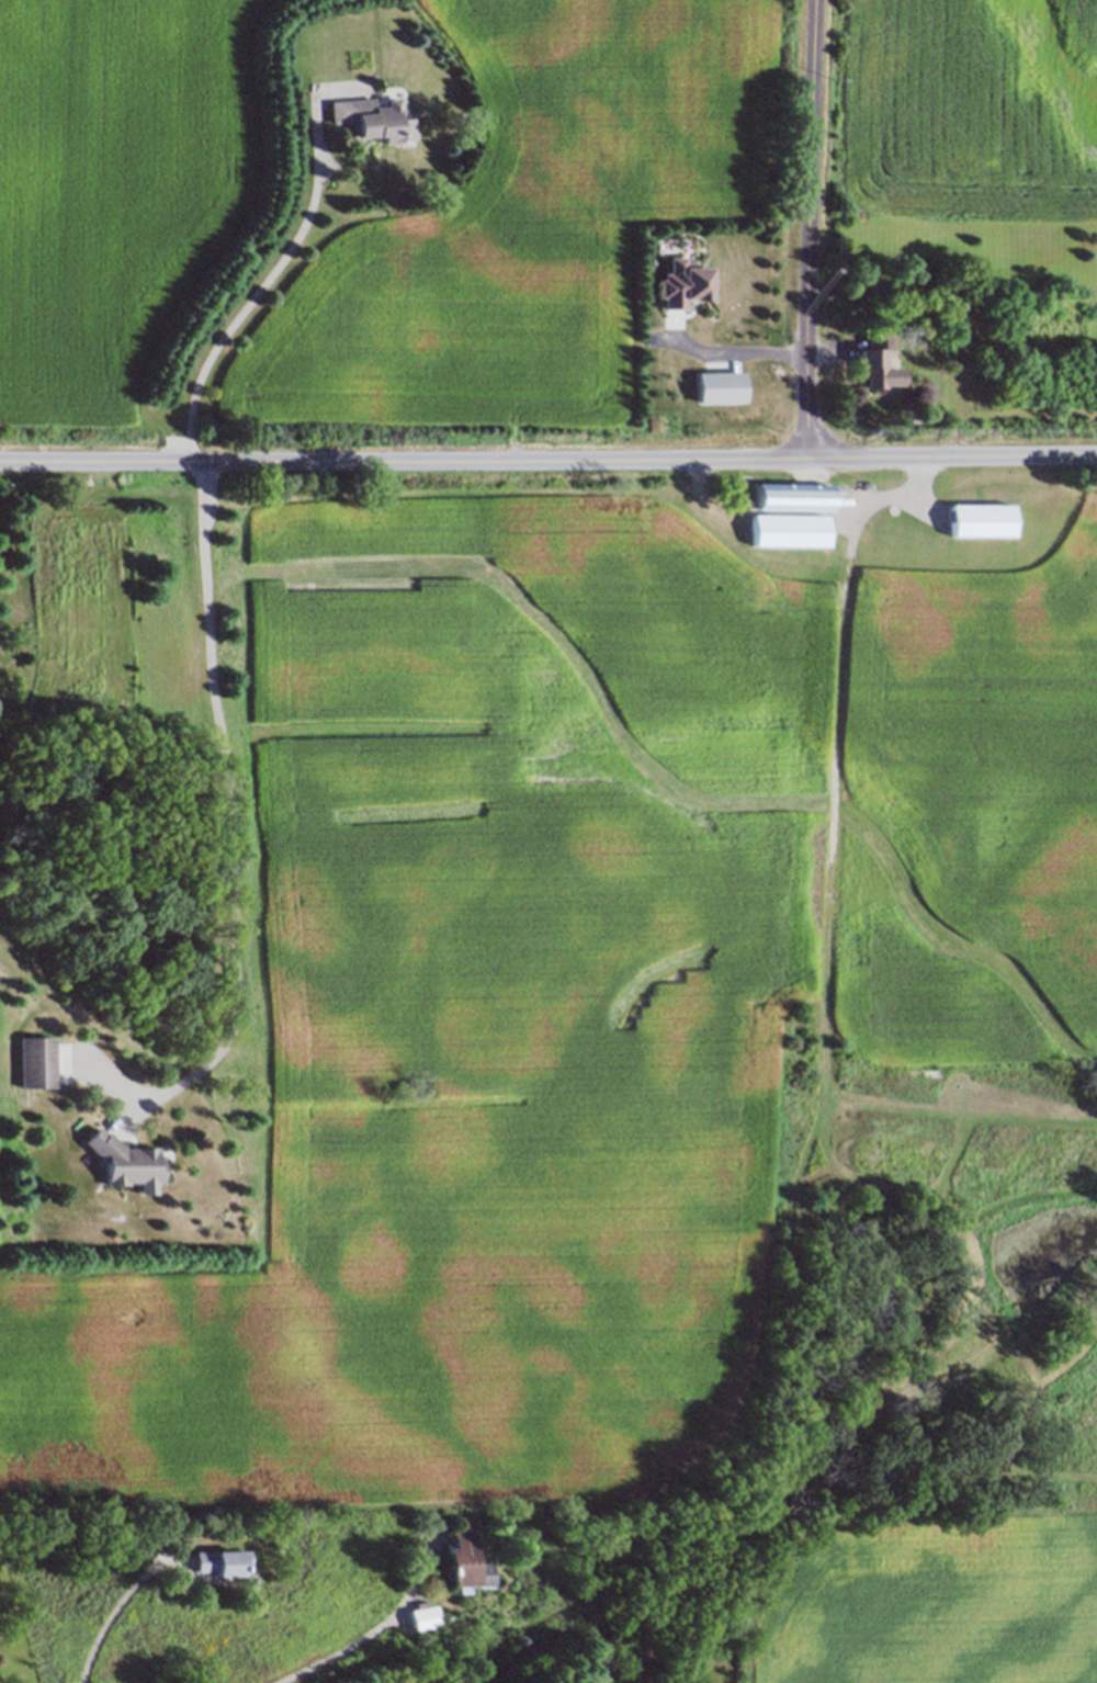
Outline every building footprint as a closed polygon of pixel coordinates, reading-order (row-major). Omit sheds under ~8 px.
[(398,98),(399,120),(411,118),(414,140),(398,142),(398,144),(381,145),(381,137),(353,139),(352,123),(330,124),(328,102),(372,98),(373,108),(385,106),(384,99),(398,98)] [(889,344),(887,350),(887,353),(880,353),(880,368),(900,369),(900,371),(900,377),(898,385),(894,384),(889,384),(883,384),(883,389),(875,389),(869,389),(862,389),(862,382),(862,375),(863,369),(859,369),(855,368),(856,362),(856,355),(856,350),(863,350),(863,343),(863,337),(870,338),(875,338),(882,338),(889,338),(889,344)] [(750,546),(751,512),(753,512),(754,483),(825,484),(825,483),(841,484),(841,496),(829,496),(829,546),(750,546)] [(950,502),(1013,502),(1014,534),(950,535),(950,502)] [(20,1037),(54,1037),(53,1088),(19,1088),(20,1037)] [(159,1182),(125,1182),(125,1187),(104,1187),(104,1179),(102,1181),(102,1160),(83,1141),(98,1126),(104,1132),(106,1131),(123,1148),(154,1149),(155,1156),(159,1156),(159,1182)] [(471,1525),(473,1563),(488,1562),(490,1586),(448,1589),(444,1547),(453,1547),(452,1525),(461,1524),(462,1526),(471,1525)] [(192,1550),(246,1549),(247,1562),(237,1562),(238,1580),(213,1581),(213,1572),(193,1572),(192,1550)] [(437,1625),(409,1630),(405,1609),(412,1607),(411,1603),(423,1601),(425,1605),(432,1604),(437,1625)]
